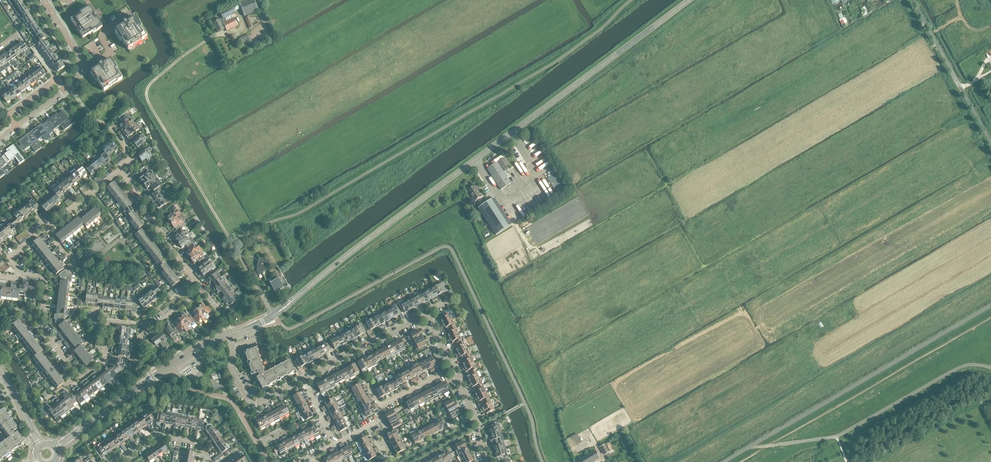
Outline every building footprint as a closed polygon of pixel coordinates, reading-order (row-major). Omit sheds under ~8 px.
[(17,7),(16,6),(22,3),(21,0),(15,0),(13,1),(13,2),(10,3),(14,9),(17,7)] [(88,6),(93,13),(95,12),(98,17),(95,19),(96,19),(97,18),(102,27),(108,37),(115,32),(122,27),(121,26),(126,23),(127,25),(128,25),(127,24),(136,18),(125,0),(84,0),(88,6)] [(239,2),(245,17),(259,11),(254,0),(244,0),(239,2)] [(26,8),(22,3),(16,6),(17,7),(20,11),(26,8)] [(238,4),(231,7),(220,13),(223,19),(221,20),(221,19),(213,23),(217,32),(225,28),(227,31),(238,26),(234,18),(232,18),(231,15),(235,13),(234,12),(241,9),(238,4)] [(102,27),(97,18),(96,19),(95,19),(98,17),(95,12),(93,13),(88,6),(83,9),(84,11),(80,13),(71,19),(74,24),(76,24),(81,32),(80,33),(83,38),(92,32),(96,29),(97,30),(102,27)] [(29,13),(26,8),(20,11),(23,16),(29,13)] [(32,18),(29,13),(23,16),(26,21),(32,18)] [(249,17),(245,18),(249,29),(253,27),(249,17)] [(26,21),(30,26),(36,23),(32,18),(26,21)] [(136,18),(127,24),(128,25),(127,25),(126,23),(121,26),(122,27),(115,32),(118,37),(119,36),(122,40),(128,50),(133,46),(132,45),(141,39),(142,41),(147,37),(141,28),(140,28),(138,24),(139,23),(136,18)] [(30,33),(33,32),(39,28),(36,23),(30,26),(27,28),(30,33)] [(33,32),(36,37),(42,33),(39,28),(33,32)] [(46,38),(42,33),(36,37),(34,38),(37,43),(46,38)] [(249,35),(240,38),(242,43),(248,41),(249,44),(252,43),(249,35)] [(43,51),(48,48),(43,40),(38,43),(43,51)] [(22,52),(23,51),(25,49),(28,52),(30,51),(27,47),(26,48),(22,41),(17,45),(22,52)] [(17,55),(18,55),(21,53),(23,56),(25,55),(25,54),(23,51),(22,52),(17,45),(12,49),(17,55)] [(48,59),(53,55),(48,48),(43,51),(48,59)] [(12,59),(13,58),(16,56),(18,59),(20,58),(18,55),(17,55),(12,49),(7,52),(12,59)] [(7,62),(8,62),(11,60),(13,63),(17,68),(19,66),(15,61),(13,58),(12,59),(7,52),(2,56),(7,62)] [(59,63),(53,55),(48,59),(58,72),(65,67),(61,61),(59,63)] [(3,65),(6,63),(9,66),(8,67),(10,69),(12,68),(10,65),(8,62),(7,62),(2,56),(0,57),(0,63),(2,66),(3,65)] [(108,86),(116,81),(117,82),(122,79),(116,69),(113,65),(115,64),(111,59),(103,65),(104,66),(103,66),(101,64),(96,67),(97,68),(88,75),(94,84),(98,82),(104,91),(109,87),(108,86)] [(40,68),(37,70),(36,71),(41,78),(46,74),(41,68),(41,67),(39,63),(37,64),(37,65),(40,68)] [(35,72),(32,74),(31,75),(36,82),(41,78),(36,71),(37,70),(34,67),(32,68),(35,72)] [(30,75),(27,78),(26,78),(31,85),(36,82),(31,75),(32,74),(29,71),(27,72),(30,75)] [(25,79),(22,81),(21,82),(26,89),(31,85),(26,78),(27,78),(25,74),(23,76),(25,79)] [(20,82),(17,85),(16,85),(21,92),(26,89),(21,82),(22,81),(20,78),(18,79),(20,82)] [(15,86),(12,88),(11,89),(16,96),(21,92),(16,85),(17,85),(15,81),(13,83),(15,86)] [(9,87),(6,90),(8,92),(7,92),(12,99),(16,96),(11,89),(12,88),(10,85),(8,86),(9,87)] [(8,92),(6,90),(5,88),(3,90),(6,93),(2,96),(7,103),(12,99),(7,92),(8,92)] [(46,121),(47,122),(53,130),(60,125),(64,131),(71,125),(75,123),(72,119),(70,121),(62,111),(56,116),(56,114),(46,121)] [(124,132),(134,124),(130,118),(129,118),(125,113),(118,118),(123,123),(120,126),(124,132)] [(31,132),(32,134),(37,141),(44,136),(47,141),(51,138),(49,134),(54,131),(53,130),(47,122),(41,127),(40,126),(31,132)] [(139,129),(134,124),(124,132),(128,136),(129,136),(131,139),(136,134),(137,134),(136,132),(139,129)] [(42,147),(37,141),(32,134),(28,137),(26,136),(18,142),(24,149),(31,144),(36,151),(42,147)] [(139,137),(136,134),(131,139),(133,141),(132,141),(137,148),(146,141),(144,138),(145,137),(143,134),(139,137)] [(110,139),(105,143),(112,153),(113,152),(114,152),(118,149),(112,142),(110,139)] [(100,147),(102,150),(102,149),(108,157),(111,154),(112,153),(105,143),(100,147)] [(5,155),(2,157),(7,163),(9,161),(8,159),(13,156),(14,156),(20,164),(24,160),(13,145),(7,150),(6,151),(8,153),(5,155)] [(136,154),(140,158),(139,158),(142,162),(146,159),(149,163),(151,161),(150,160),(153,158),(149,153),(152,150),(149,147),(144,152),(142,149),(136,154)] [(102,149),(102,150),(103,151),(98,155),(100,157),(106,164),(109,162),(109,161),(110,160),(108,157),(102,149)] [(93,159),(100,167),(102,166),(102,167),(106,164),(100,157),(96,159),(95,158),(93,159)] [(511,167),(505,157),(498,162),(504,172),(511,167)] [(99,168),(100,167),(93,159),(92,160),(93,162),(90,164),(96,172),(100,169),(99,168)] [(511,183),(497,162),(487,169),(501,190),(511,183)] [(93,175),(96,172),(90,164),(87,167),(85,165),(84,167),(90,175),(92,174),(93,175)] [(74,169),(81,177),(82,176),(83,177),(87,174),(81,166),(77,169),(76,167),(74,169)] [(142,182),(143,183),(154,175),(152,172),(149,174),(147,172),(148,171),(144,167),(139,171),(142,175),(138,178),(141,182),(142,182)] [(70,172),(77,182),(81,179),(80,178),(81,177),(74,169),(70,172)] [(73,185),(77,182),(70,172),(65,176),(72,185),(73,184),(73,185)] [(556,173),(547,179),(556,192),(564,186),(556,173)] [(152,188),(158,184),(156,182),(155,182),(153,180),(157,178),(154,175),(143,183),(145,185),(144,186),(147,190),(151,186),(152,188)] [(61,182),(67,189),(71,187),(70,186),(72,185),(65,176),(63,177),(65,179),(61,182)] [(64,192),(67,189),(61,182),(58,184),(56,183),(55,184),(62,193),(63,192),(64,192)] [(110,193),(117,187),(114,182),(106,188),(110,193)] [(55,194),(58,197),(61,194),(62,193),(55,184),(50,188),(54,192),(55,194)] [(150,201),(153,204),(162,197),(158,192),(161,190),(158,187),(160,186),(158,184),(152,188),(154,191),(152,192),(154,194),(148,199),(150,201)] [(475,186),(468,191),(475,201),(482,197),(479,193),(478,190),(475,186)] [(117,187),(110,193),(114,197),(121,192),(117,187)] [(61,202),(58,197),(55,194),(54,192),(49,196),(56,205),(57,204),(57,205),(61,202)] [(121,192),(114,197),(117,202),(125,196),(121,192)] [(44,200),(51,210),(55,207),(54,206),(56,205),(49,196),(44,200)] [(128,201),(125,196),(117,202),(121,206),(128,201)] [(162,197),(153,204),(156,208),(159,212),(166,207),(164,205),(167,203),(162,197)] [(494,198),(479,208),(496,235),(512,225),(494,198)] [(27,200),(26,201),(33,211),(38,207),(32,199),(29,202),(27,200)] [(51,210),(44,200),(39,204),(45,211),(46,213),(47,212),(48,212),(51,210)] [(23,207),(29,215),(33,211),(26,201),(25,202),(26,203),(23,205),(23,206),(23,207)] [(122,213),(132,205),(128,201),(121,206),(124,211),(122,213)] [(126,217),(133,212),(130,207),(132,205),(122,213),(126,217)] [(16,209),(23,218),(25,217),(29,215),(23,207),(19,210),(18,208),(16,209)] [(169,221),(170,223),(181,214),(179,211),(176,213),(174,211),(176,209),(174,207),(167,212),(169,214),(165,218),(168,222),(169,221)] [(95,208),(91,211),(97,219),(101,215),(95,208)] [(15,217),(19,222),(23,219),(22,219),(23,218),(16,209),(12,213),(12,214),(13,215),(14,217),(15,217)] [(97,219),(91,211),(87,214),(93,222),(97,219)] [(133,212),(126,217),(123,219),(127,224),(129,222),(137,216),(133,212)] [(90,225),(93,222),(87,214),(84,217),(90,225)] [(175,228),(176,231),(180,227),(185,224),(183,221),(185,219),(181,214),(170,223),(172,224),(171,225),(174,229),(175,228)] [(133,226),(140,221),(137,216),(129,222),(133,226)] [(22,225),(19,222),(15,217),(14,217),(13,218),(14,220),(11,223),(17,230),(21,227),(20,227),(22,225)] [(90,225),(84,217),(80,220),(86,228),(90,225)] [(78,218),(74,221),(80,228),(84,225),(86,228),(80,220),(78,218)] [(80,228),(74,221),(70,224),(76,231),(80,228)] [(144,225),(140,221),(133,226),(137,231),(144,225)] [(5,225),(12,233),(13,232),(13,233),(17,230),(11,223),(8,225),(6,223),(5,225)] [(76,231),(70,224),(67,227),(73,234),(76,231)] [(12,233),(5,225),(0,228),(0,229),(1,230),(7,238),(11,235),(10,234),(12,233)] [(67,227),(63,230),(69,237),(73,234),(67,227)] [(180,227),(176,231),(175,232),(177,234),(172,237),(176,241),(178,242),(189,234),(186,231),(183,233),(181,231),(182,230),(180,227)] [(138,240),(146,234),(142,229),(135,235),(138,240)] [(69,237),(63,230),(59,233),(65,240),(69,237)] [(65,240),(59,233),(55,236),(61,243),(65,240)] [(146,234),(138,240),(142,245),(149,239),(146,234)] [(185,245),(187,247),(193,243),(192,242),(194,241),(191,237),(189,234),(178,242),(179,244),(178,245),(181,248),(185,245)] [(35,248),(42,242),(39,238),(32,244),(35,248)] [(153,243),(149,239),(142,245),(146,249),(153,243)] [(42,242),(35,248),(38,252),(45,246),(42,242)] [(156,248),(153,243),(146,249),(149,254),(156,248)] [(189,256),(190,258),(201,249),(199,246),(196,249),(194,246),(195,246),(193,243),(187,247),(189,250),(185,253),(188,257),(189,256)] [(45,246),(38,252),(41,256),(48,250),(45,246)] [(149,254),(153,258),(160,252),(156,248),(149,254)] [(201,249),(190,258),(191,259),(191,260),(194,264),(198,261),(200,263),(200,262),(205,259),(203,256),(202,257),(200,255),(203,252),(201,249)] [(41,256),(44,259),(51,253),(48,250),(41,256)] [(160,252),(153,258),(156,263),(154,264),(164,257),(160,252)] [(54,257),(51,253),(44,259),(47,263),(54,257)] [(54,257),(47,263),(50,267),(57,261),(54,257)] [(164,257),(154,264),(158,269),(165,263),(161,259),(164,257)] [(205,259),(200,262),(202,265),(198,269),(203,276),(212,270),(206,262),(209,260),(207,257),(205,259)] [(263,261),(263,260),(258,258),(257,264),(258,264),(256,271),(258,276),(261,274),(262,275),(263,274),(264,271),(266,272),(267,269),(268,270),(269,269),(269,268),(269,267),(268,267),(270,261),(265,260),(265,261),(263,261)] [(60,265),(57,261),(50,267),(53,271),(60,265)] [(169,268),(165,263),(158,269),(161,274),(169,268)] [(64,269),(60,265),(53,271),(56,275),(64,269)] [(169,268),(161,274),(165,278),(172,272),(169,268)] [(168,283),(176,277),(172,272),(165,278),(168,283)] [(212,281),(214,283),(221,278),(218,275),(219,275),(217,272),(215,273),(211,276),(206,280),(209,283),(212,281)] [(221,278),(214,283),(216,286),(213,288),(215,291),(225,283),(227,281),(223,276),(221,278)] [(276,276),(266,282),(272,291),(273,290),(275,293),(284,288),(278,279),(276,276)] [(179,282),(176,277),(168,283),(172,287),(179,282)] [(433,286),(438,295),(443,293),(446,297),(448,296),(446,290),(442,284),(441,282),(433,286)] [(220,292),(222,294),(229,289),(227,286),(228,286),(225,283),(215,291),(217,294),(220,292)] [(429,288),(436,301),(438,300),(436,297),(438,295),(433,286),(429,288)] [(156,287),(152,290),(157,298),(162,294),(156,287)] [(424,291),(429,300),(431,299),(433,303),(436,301),(429,288),(424,291)] [(221,299),(224,302),(234,294),(232,291),(231,291),(229,289),(222,294),(224,297),(221,299)] [(153,301),(157,298),(152,290),(147,294),(153,301)] [(426,301),(429,300),(424,291),(419,293),(426,307),(428,305),(426,301)] [(414,296),(419,305),(423,303),(424,304),(422,305),(424,308),(426,307),(419,293),(414,296)] [(153,301),(147,294),(143,297),(149,304),(153,301)] [(234,294),(224,302),(226,305),(229,302),(231,305),(238,300),(236,297),(236,296),(234,294)] [(415,307),(419,305),(414,296),(409,299),(417,312),(419,311),(417,308),(416,309),(415,307)] [(149,304),(143,297),(139,300),(145,308),(149,304)] [(405,301),(410,310),(412,309),(414,313),(417,312),(409,299),(405,301)] [(145,308),(139,300),(135,303),(133,313),(136,313),(136,311),(140,312),(145,308)] [(132,302),(126,301),(125,310),(131,311),(131,312),(133,313),(135,303),(132,303),(132,302)] [(398,307),(401,313),(404,312),(405,313),(410,310),(405,301),(400,304),(401,305),(398,307)] [(200,308),(198,309),(207,320),(210,317),(207,315),(210,313),(213,311),(208,306),(206,308),(203,304),(199,307),(200,308)] [(399,314),(401,313),(398,307),(396,304),(389,308),(394,318),(399,315),(399,314)] [(384,310),(392,324),(394,323),(392,319),(394,318),(389,308),(384,310)] [(195,317),(193,318),(197,324),(200,322),(199,321),(201,319),(204,322),(207,320),(198,309),(197,310),(196,309),(192,313),(195,317)] [(389,325),(392,324),(384,310),(380,313),(385,323),(387,321),(389,325)] [(439,322),(440,325),(452,319),(449,312),(442,315),(444,318),(439,320),(440,321),(439,322)] [(375,315),(382,329),(384,328),(382,324),(385,323),(380,313),(375,315)] [(181,319),(189,330),(192,328),(191,326),(196,323),(191,316),(189,318),(186,314),(182,317),(182,318),(181,319)] [(379,330),(382,329),(375,315),(370,318),(375,328),(377,326),(379,330)] [(375,328),(370,318),(365,321),(366,323),(364,324),(367,331),(370,330),(375,328)] [(63,319),(55,319),(55,323),(58,327),(65,321),(63,319)] [(175,328),(181,335),(182,336),(183,336),(182,334),(183,333),(182,331),(184,329),(186,332),(189,330),(181,319),(179,320),(178,320),(175,323),(178,326),(175,328)] [(452,319),(440,325),(442,327),(443,327),(443,329),(448,327),(449,329),(455,326),(452,319)] [(11,326),(14,330),(21,324),(18,320),(11,326)] [(58,327),(61,330),(69,324),(66,321),(65,321),(58,327)] [(17,334),(24,328),(21,324),(14,330),(17,334)] [(64,334),(72,328),(69,324),(61,330),(64,334)] [(354,327),(359,336),(364,334),(363,333),(366,332),(362,325),(360,326),(359,324),(354,327)] [(181,335),(175,328),(173,330),(170,326),(166,329),(167,330),(163,333),(168,338),(170,337),(174,342),(177,340),(175,337),(177,335),(178,336),(181,335)] [(446,336),(447,339),(458,333),(455,326),(449,329),(450,332),(446,334),(447,335),(446,336)] [(356,338),(359,336),(354,327),(349,329),(356,343),(358,341),(356,338)] [(24,328),(17,334),(20,338),(27,332),(24,328)] [(64,334),(67,338),(75,332),(72,328),(64,334)] [(344,332),(349,341),(353,339),(354,340),(352,341),(354,344),(356,343),(349,329),(344,332)] [(411,340),(421,335),(418,330),(409,335),(411,340)] [(23,341),(30,335),(27,332),(20,338),(23,341)] [(70,342),(78,336),(75,332),(67,338),(70,342)] [(347,343),(349,341),(344,332),(339,334),(346,348),(349,346),(347,343)] [(458,333),(447,339),(448,342),(449,341),(450,343),(451,344),(455,343),(455,344),(462,341),(458,333)] [(166,341),(161,334),(155,338),(154,338),(151,340),(152,341),(150,343),(148,340),(145,343),(146,344),(145,345),(148,350),(149,349),(151,351),(156,348),(156,347),(159,343),(164,350),(169,346),(165,341),(166,341)] [(334,337),(339,346),(342,345),(344,349),(346,348),(339,334),(334,337)] [(26,345),(33,339),(30,335),(23,341),(26,345)] [(423,340),(421,335),(411,340),(414,345),(423,340)] [(70,342),(73,346),(81,340),(78,336),(70,342)] [(328,342),(331,349),(334,348),(335,349),(339,346),(334,337),(330,340),(330,341),(328,342)] [(33,339),(26,345),(29,349),(36,343),(33,339)] [(401,351),(396,342),(393,343),(391,339),(389,341),(396,353),(401,351)] [(401,339),(396,342),(401,351),(406,349),(405,347),(403,344),(402,342),(401,339)] [(81,345),(81,346),(84,344),(81,340),(73,346),(76,349),(81,345)] [(426,345),(423,340),(414,345),(416,350),(426,345)] [(396,353),(389,341),(386,342),(388,346),(386,347),(391,356),(396,353)] [(454,351),(456,354),(467,348),(463,341),(457,344),(459,347),(455,349),(455,350),(454,351)] [(329,350),(331,349),(328,342),(325,344),(325,342),(320,345),(325,354),(330,352),(329,350)] [(32,353),(39,347),(36,343),(29,349),(32,353)] [(386,359),(391,356),(386,347),(384,348),(382,344),(379,346),(386,357),(386,359)] [(81,345),(76,349),(74,351),(77,355),(84,349),(81,346),(81,345)] [(315,347),(322,361),(324,360),(322,356),(325,354),(320,345),(315,347)] [(377,352),(381,360),(386,357),(379,346),(381,350),(377,352)] [(39,347),(32,353),(35,356),(33,358),(43,351),(39,347)] [(310,350),(315,359),(319,357),(319,359),(318,359),(319,362),(322,361),(315,347),(310,350)] [(246,357),(242,358),(242,359),(242,360),(247,359),(248,363),(250,368),(245,370),(246,371),(246,372),(250,370),(252,375),(254,374),(256,378),(260,386),(258,387),(261,393),(265,391),(263,388),(268,386),(272,383),(274,387),(275,387),(276,386),(274,382),(278,380),(283,378),(285,382),(287,381),(285,377),(289,374),(293,372),(294,374),(295,373),(297,373),(297,372),(294,367),(293,368),(289,361),(288,361),(283,364),(278,366),(272,369),(267,372),(264,374),(262,365),(260,360),(258,354),(256,348),(244,352),(246,357)] [(463,356),(464,358),(470,355),(467,348),(456,354),(457,356),(458,356),(459,357),(463,356)] [(80,359),(87,353),(84,349),(77,355),(80,359)] [(372,349),(370,351),(376,363),(381,360),(377,352),(374,354),(372,349)] [(311,362),(315,359),(310,350),(305,353),(312,366),(315,365),(313,362),(311,363),(311,362)] [(36,362),(43,356),(40,352),(43,351),(33,358),(36,362)] [(367,357),(372,367),(377,364),(376,363),(370,351),(372,355),(367,357)] [(80,359),(83,363),(90,357),(87,353),(80,359)] [(310,367),(312,366),(305,353),(300,355),(305,365),(308,363),(310,367)] [(300,367),(305,365),(300,355),(295,358),(297,360),(294,361),(298,368),(300,367)] [(372,367),(367,357),(365,359),(363,355),(360,356),(367,369),(372,367)] [(427,358),(434,371),(436,370),(434,366),(437,365),(432,355),(427,358)] [(462,368),(474,363),(470,355),(464,358),(465,361),(460,363),(462,368)] [(46,360),(43,356),(36,362),(39,366),(46,360)] [(367,369),(360,356),(358,357),(360,361),(357,362),(362,372),(367,369)] [(90,357),(83,363),(86,367),(94,361),(90,357)] [(422,361),(422,362),(423,362),(427,370),(429,369),(431,373),(434,371),(427,358),(426,358),(422,361)] [(42,370),(49,364),(46,360),(39,366),(42,370)] [(111,361),(111,363),(123,370),(124,367),(127,361),(124,360),(116,360),(115,362),(111,361)] [(347,363),(355,376),(360,373),(355,364),(352,365),(350,361),(347,363)] [(423,362),(422,362),(418,365),(417,363),(424,377),(427,375),(425,371),(427,370),(423,362)] [(112,368),(111,369),(116,376),(123,370),(111,363),(110,364),(112,368)] [(355,376),(347,363),(345,364),(347,368),(345,369),(350,379),(355,376)] [(412,366),(417,375),(420,374),(422,378),(424,377),(417,363),(412,366)] [(474,363),(462,368),(464,371),(465,370),(465,372),(469,370),(471,373),(477,370),(474,363)] [(45,373),(52,368),(49,364),(42,370),(45,373)] [(116,376),(111,369),(109,370),(104,365),(102,367),(112,379),(116,376)] [(407,368),(415,382),(417,380),(415,376),(417,375),(412,366),(407,368)] [(104,374),(102,376),(107,383),(112,379),(102,367),(99,369),(104,374)] [(52,368),(45,373),(48,377),(55,371),(52,368)] [(344,379),(338,368),(336,369),(338,373),(335,374),(339,382),(344,379)] [(338,368),(344,379),(345,381),(350,379),(345,369),(340,372),(338,368)] [(415,382),(407,368),(403,371),(403,372),(408,380),(410,379),(412,383),(415,382)] [(55,371),(48,377),(51,381),(58,375),(55,371)] [(467,381),(468,384),(479,378),(479,377),(481,376),(478,371),(476,372),(476,371),(470,374),(471,377),(467,379),(468,380),(467,381)] [(95,372),(93,374),(103,386),(107,383),(102,376),(100,378),(95,372)] [(399,375),(405,387),(407,385),(405,381),(408,380),(403,372),(399,375)] [(336,386),(335,385),(331,377),(328,373),(326,374),(328,378),(326,379),(331,389),(336,386)] [(103,386),(93,374),(90,376),(95,382),(93,383),(98,390),(103,386)] [(335,374),(331,377),(335,385),(339,382),(335,374)] [(58,375),(51,381),(54,385),(61,379),(58,375)] [(403,388),(405,387),(399,375),(394,377),(399,387),(400,387),(398,385),(401,384),(403,388)] [(331,389),(326,379),(323,381),(321,377),(319,378),(326,391),(331,389)] [(399,387),(394,377),(394,378),(390,381),(394,390),(399,387)] [(321,394),(326,391),(319,378),(317,379),(319,383),(316,385),(321,394)] [(479,378),(468,384),(469,387),(471,386),(471,387),(475,386),(476,388),(483,386),(479,378)] [(61,379),(54,385),(57,389),(64,383),(61,379)] [(86,379),(84,381),(94,394),(98,390),(93,383),(91,385),(86,379)] [(439,380),(437,381),(444,394),(449,391),(444,382),(441,383),(439,380)] [(84,390),(89,397),(90,399),(95,395),(94,394),(84,381),(81,383),(86,389),(84,390)] [(390,381),(385,383),(390,392),(394,390),(390,381)] [(444,394),(437,381),(435,382),(437,386),(434,387),(438,395),(443,393),(444,394)] [(390,392),(385,383),(380,386),(385,395),(390,392)] [(351,388),(354,393),(366,387),(364,385),(360,387),(359,384),(351,388)] [(439,396),(438,395),(434,387),(432,389),(430,385),(427,386),(434,399),(435,399),(439,396)] [(89,397),(84,390),(82,392),(77,386),(75,388),(85,401),(89,397)] [(380,398),(385,395),(380,386),(375,388),(380,398)] [(434,399),(427,386),(425,387),(427,391),(425,392),(430,402),(434,399)] [(483,386),(476,388),(478,391),(474,393),(474,394),(473,395),(475,398),(486,393),(483,386)] [(356,398),(364,394),(363,391),(367,389),(366,387),(354,393),(356,398)] [(77,396),(75,397),(80,404),(85,401),(75,388),(72,390),(77,396)] [(65,390),(63,392),(73,405),(77,401),(80,404),(75,397),(72,394),(70,396),(65,390)] [(294,402),(302,398),(301,395),(306,392),(305,390),(300,393),(292,397),(294,402)] [(420,390),(418,391),(424,403),(429,400),(429,402),(430,402),(425,392),(422,393),(420,390)] [(424,403),(418,391),(415,392),(418,396),(415,397),(419,405),(424,403)] [(65,400),(63,402),(69,408),(73,405),(63,392),(60,394),(65,400)] [(486,393),(475,398),(476,401),(477,400),(478,402),(482,400),(483,403),(489,400),(486,393)] [(367,398),(371,396),(370,394),(366,396),(364,394),(356,398),(359,403),(367,398)] [(419,405),(415,397),(412,399),(410,395),(408,396),(415,409),(416,409),(415,407),(419,405)] [(367,398),(359,403),(357,404),(360,408),(369,403),(368,401),(372,399),(371,396),(367,398)] [(415,409),(408,396),(406,397),(408,401),(405,402),(407,407),(409,409),(410,412),(415,409)] [(69,408),(63,402),(61,403),(56,397),(54,399),(64,412),(69,408)] [(305,402),(302,398),(294,402),(297,407),(305,402)] [(322,410),(335,403),(332,398),(324,402),(326,405),(321,408),(322,410)] [(54,409),(61,417),(65,413),(64,412),(54,399),(51,401),(56,407),(54,409)] [(445,410),(454,404),(452,399),(442,405),(445,410)] [(489,400),(483,403),(484,405),(480,407),(481,408),(480,409),(481,411),(482,411),(482,412),(485,411),(486,413),(494,410),(489,400)] [(300,411),(307,407),(305,402),(297,407),(300,411)] [(330,412),(337,408),(340,407),(337,402),(335,403),(322,410),(323,412),(328,410),(330,412)] [(362,413),(377,405),(375,403),(371,405),(369,403),(360,408),(362,413)] [(56,421),(61,417),(54,409),(52,410),(47,404),(45,406),(56,421)] [(445,410),(447,414),(457,409),(454,404),(445,410)] [(280,408),(284,416),(289,413),(285,405),(280,408)] [(377,405),(362,413),(361,414),(364,418),(374,413),(373,410),(378,407),(377,405)] [(298,412),(300,417),(310,412),(307,407),(300,411),(298,412)] [(284,416),(280,408),(275,411),(279,419),(284,416)] [(340,413),(337,408),(330,412),(332,417),(340,413)] [(11,411),(10,411),(7,413),(3,409),(0,411),(0,419),(11,411)] [(385,415),(387,419),(397,414),(394,409),(385,415)] [(459,414),(457,409),(447,414),(450,419),(459,414)] [(11,411),(0,419),(0,425),(1,426),(11,419),(8,415),(11,412),(11,411)] [(142,418),(147,425),(152,422),(151,420),(153,419),(148,411),(145,413),(146,415),(142,418)] [(165,424),(167,415),(161,414),(162,412),(158,411),(157,420),(160,421),(159,423),(165,424)] [(275,411),(270,413),(275,421),(279,419),(275,411)] [(310,412),(300,417),(303,422),(313,417),(310,412)] [(270,424),(275,421),(270,413),(266,416),(270,424)] [(332,417),(335,422),(343,418),(340,413),(332,417)] [(399,419),(397,414),(387,419),(390,424),(399,419)] [(261,418),(265,426),(270,424),(266,416),(263,417),(262,416),(260,417),(261,418)] [(332,429),(347,422),(344,417),(343,418),(335,422),(336,425),(331,427),(332,429)] [(147,425),(142,418),(137,421),(143,428),(147,425)] [(260,429),(265,426),(261,418),(256,421),(260,429)] [(14,423),(11,419),(1,426),(4,431),(18,421),(17,420),(14,423)] [(399,419),(390,424),(393,429),(402,424),(399,419)] [(439,419),(434,421),(439,431),(444,429),(439,419)] [(204,421),(199,420),(197,429),(204,431),(208,424),(204,422),(204,421)] [(18,421),(4,431),(8,436),(9,435),(10,437),(17,432),(16,430),(18,429),(15,425),(18,422),(18,421)] [(143,428),(137,421),(133,424),(138,431),(143,428)] [(310,428),(314,436),(315,438),(320,435),(313,421),(311,423),(313,427),(310,428)] [(439,431),(434,421),(429,424),(430,426),(434,434),(439,431)] [(350,427),(347,422),(332,429),(333,432),(339,429),(340,432),(350,427)] [(138,431),(133,424),(129,427),(134,435),(138,431)] [(212,427),(208,424),(204,431),(208,436),(216,431),(213,427),(212,427)] [(486,436),(501,432),(499,424),(492,426),(493,429),(489,430),(490,433),(485,434),(486,436)] [(434,434),(430,426),(425,428),(429,436),(434,434)] [(129,427),(124,430),(130,438),(134,435),(129,427)] [(314,436),(310,428),(305,431),(309,439),(314,436)] [(429,436),(425,428),(421,431),(420,429),(425,439),(429,436)] [(386,434),(389,439),(398,434),(396,429),(386,434)] [(420,429),(415,432),(420,441),(425,439),(420,429)] [(130,438),(124,430),(120,433),(125,441),(130,438)] [(218,430),(216,431),(208,436),(211,441),(219,436),(221,434),(218,430)] [(305,441),(309,439),(305,431),(300,433),(305,441)] [(415,444),(420,441),(415,432),(410,434),(415,444)] [(501,432),(486,436),(485,437),(486,439),(489,438),(490,441),(496,439),(497,443),(503,441),(501,432)] [(120,433),(115,436),(121,444),(125,441),(120,433)] [(305,443),(305,441),(300,433),(295,436),(300,444),(301,446),(305,443)] [(578,433),(568,438),(576,455),(578,454),(574,445),(582,441),(578,433)] [(391,444),(401,439),(398,434),(389,439),(391,444)] [(116,447),(121,444),(115,436),(111,439),(116,447)] [(211,441),(215,445),(222,440),(219,436),(211,441)] [(295,436),(291,438),(295,446),(300,444),(295,436)] [(13,437),(10,437),(7,440),(16,452),(17,451),(15,449),(19,446),(13,437)] [(24,437),(22,438),(13,437),(19,446),(24,443),(26,446),(29,444),(24,437)] [(360,446),(368,442),(365,437),(357,441),(360,446)] [(290,449),(295,446),(291,438),(286,441),(290,449)] [(112,450),(116,447),(111,439),(107,442),(112,450)] [(218,450),(225,445),(227,443),(224,439),(222,440),(215,445),(218,450)] [(391,444),(394,449),(403,444),(402,444),(399,440),(401,439),(391,444)] [(2,443),(10,453),(14,450),(15,452),(16,452),(7,440),(2,443)] [(162,441),(157,444),(162,452),(167,449),(162,441)] [(287,454),(285,451),(281,444),(278,445),(276,441),(274,442),(282,457),(283,456),(283,457),(286,455),(287,454)] [(285,451),(290,449),(286,441),(281,444),(285,451)] [(456,451),(465,446),(462,441),(453,446),(456,451)] [(490,454),(495,452),(506,449),(503,441),(497,443),(498,446),(491,447),(492,451),(489,452),(490,454)] [(108,453),(112,450),(107,442),(102,446),(108,453)] [(363,451),(371,447),(368,442),(360,446),(363,451)] [(7,459),(7,458),(6,456),(10,453),(2,443),(0,445),(0,450),(7,459)] [(227,443),(225,445),(218,450),(221,454),(227,449),(229,452),(233,449),(231,446),(230,448),(227,443)] [(157,444),(153,448),(158,455),(162,452),(157,444)] [(403,444),(394,449),(396,454),(406,449),(403,444)] [(606,444),(600,447),(604,454),(610,451),(606,444)] [(104,456),(108,453),(102,446),(95,450),(101,459),(103,458),(105,461),(107,460),(104,456)] [(343,449),(348,457),(353,454),(348,446),(343,449)] [(458,456),(468,451),(465,446),(456,451),(458,456)] [(373,452),(371,447),(363,451),(365,456),(373,452)] [(148,451),(154,458),(158,455),(153,448),(148,451)] [(338,461),(343,459),(339,451),(336,453),(333,448),(331,449),(338,461)] [(221,454),(214,459),(215,461),(229,452),(227,449),(221,454)] [(338,461),(331,449),(329,450),(332,455),(329,456),(332,461),(337,461),(338,461)] [(343,459),(348,457),(343,449),(339,451),(343,459)] [(508,458),(506,449),(495,452),(496,458),(501,456),(501,459),(508,458)] [(575,461),(593,461),(596,460),(596,461),(600,458),(595,450),(575,461)] [(154,458),(148,451),(144,454),(149,461),(154,458)] [(470,456),(468,451),(458,456),(461,461),(470,456)] [(376,457),(373,452),(365,456),(368,461),(376,457)] [(441,455),(444,461),(447,461),(450,460),(448,457),(446,453),(441,455)] [(329,456),(326,458),(324,454),(322,455),(326,461),(332,461),(329,456)]
